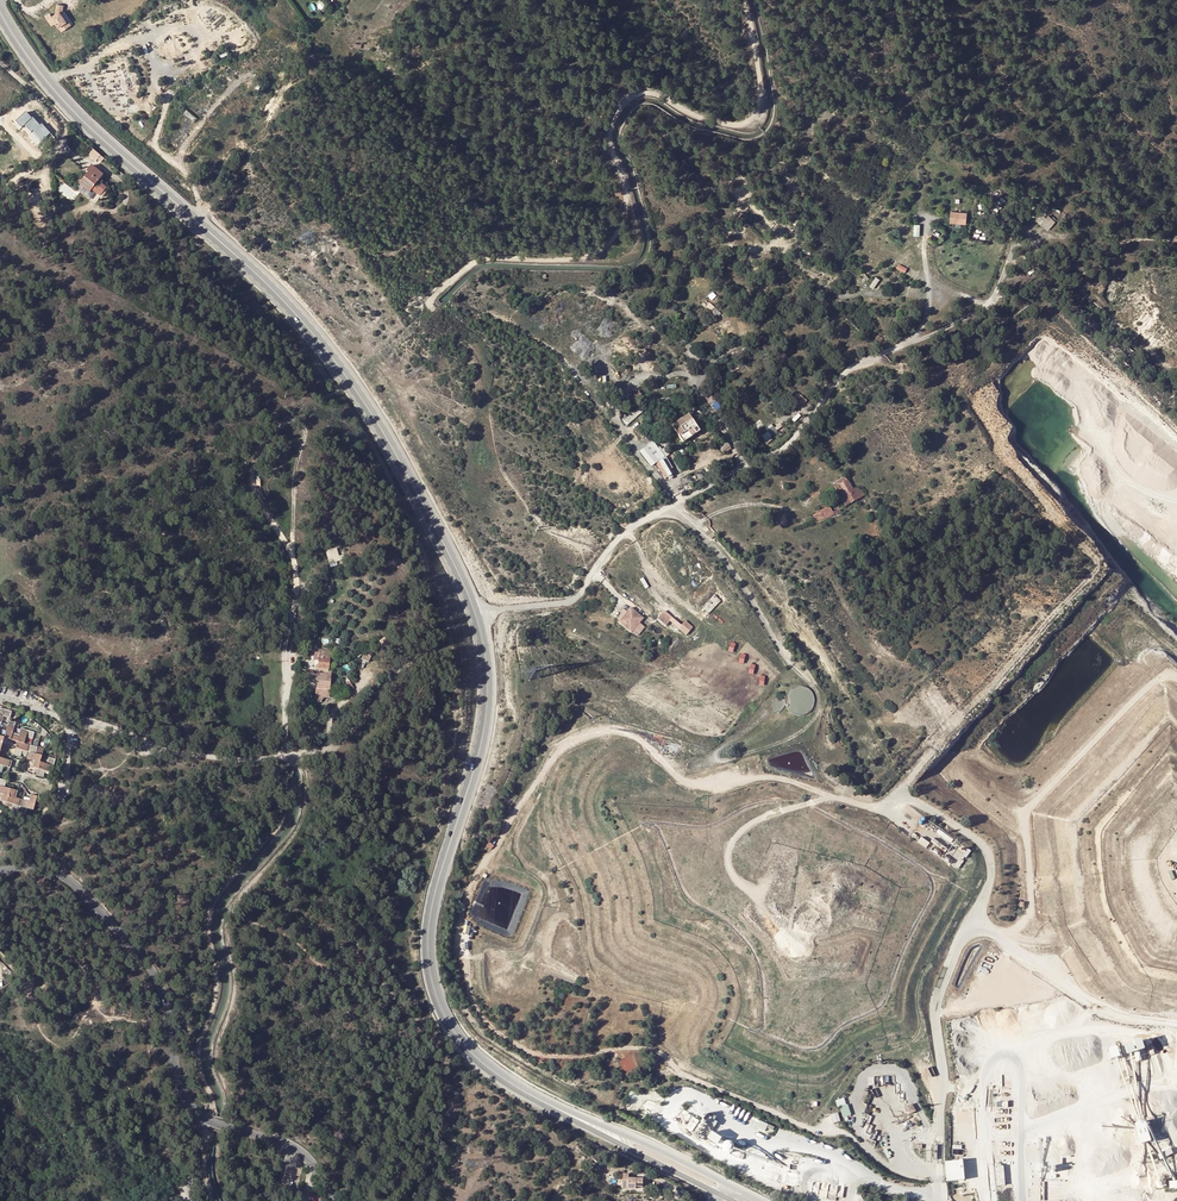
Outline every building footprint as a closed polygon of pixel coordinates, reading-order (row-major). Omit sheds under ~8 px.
[(55,22),(62,33),(71,25),(67,20),(65,21),(61,15),(63,5),(57,4),(55,14),(51,16),(50,14),(45,16),(51,25),(55,22)] [(40,126),(33,118),(25,125),(32,133),(33,131),(42,140),(50,134),(42,125),(40,126)] [(88,157),(94,162),(96,160),(99,156),(93,150),(88,157)] [(86,171),(87,173),(80,181),(86,185),(84,188),(90,192),(91,190),(96,194),(99,197),(106,188),(103,185),(102,184),(99,188),(95,185),(103,175),(91,165),(86,171)] [(1048,230),(1057,221),(1045,210),(1036,220),(1048,230)] [(951,211),(951,223),(967,224),(968,211),(951,211)] [(311,237),(304,241),(308,249),(316,244),(311,237)] [(899,264),(896,269),(906,273),(908,268),(899,264)] [(685,331),(675,338),(677,341),(680,346),(690,339),(685,331)] [(1132,371),(1135,367),(1128,360),(1124,364),(1132,371)] [(632,409),(621,418),(628,425),(644,410),(638,404),(644,398),(637,391),(625,402),(632,409)] [(714,400),(711,395),(706,399),(709,404),(714,400)] [(720,408),(716,401),(711,405),(715,411),(720,408)] [(700,431),(689,414),(672,425),(683,442),(700,431)] [(767,427),(775,438),(780,434),(772,424),(767,427)] [(249,437),(253,431),(247,428),(243,435),(249,437)] [(768,431),(762,436),(768,443),(774,438),(768,431)] [(727,439),(720,442),(726,451),(732,448),(727,439)] [(640,450),(651,466),(657,462),(661,462),(664,478),(666,477),(671,473),(669,465),(664,459),(661,460),(665,456),(655,441),(653,441),(640,450)] [(849,485),(837,493),(848,512),(861,504),(849,485)] [(831,523),(836,520),(832,512),(826,515),(831,523)] [(327,549),(329,563),(341,561),(339,547),(327,549)] [(702,607),(709,613),(722,600),(715,594),(702,607)] [(641,622),(644,618),(632,606),(619,620),(638,638),(647,628),(641,622)] [(658,619),(667,626),(673,618),(664,611),(658,619)] [(1006,616),(1003,612),(995,619),(999,623),(1006,616)] [(687,635),(694,627),(686,620),(680,628),(687,635)] [(315,642),(311,635),(306,639),(310,645),(315,642)] [(384,647),(389,643),(385,637),(380,641),(384,647)] [(368,662),(373,653),(367,650),(362,659),(368,662)] [(331,653),(316,652),(315,660),(320,661),(319,666),(318,666),(318,669),(320,669),(320,673),(330,674),(330,671),(331,660),(332,660),(332,658),(331,658),(331,653)] [(307,688),(317,689),(316,701),(322,702),(324,697),(330,698),(331,690),(332,671),(330,671),(330,674),(320,673),(319,673),(318,680),(307,679),(307,688)] [(786,704),(785,699),(774,700),(775,712),(780,713),(786,704)] [(53,759),(48,758),(48,760),(47,765),(43,764),(40,763),(42,756),(35,754),(37,748),(24,744),(26,737),(32,739),(34,732),(21,729),(19,735),(12,734),(16,722),(9,720),(8,725),(2,723),(4,717),(10,718),(11,712),(0,709),(0,757),(15,749),(14,755),(20,757),(22,750),(28,752),(26,759),(33,761),(31,767),(38,769),(36,776),(43,778),(45,771),(51,773),(55,760),(53,759)] [(2,773),(4,766),(10,768),(12,761),(0,758),(0,772),(2,773)] [(0,772),(0,777),(3,777),(4,773),(8,774),(10,768),(4,766),(2,773),(0,772)] [(3,794),(0,801),(14,805),(12,811),(25,815),(27,809),(33,811),(37,797),(31,795),(29,802),(24,801),(15,798),(17,792),(4,787),(6,782),(0,780),(0,794),(3,794)] [(936,832),(951,842),(953,839),(938,829),(936,832)] [(917,842),(926,848),(930,843),(921,836),(917,842)] [(1126,1041),(1127,1054),(1147,1052),(1146,1039),(1126,1041)] [(1121,1047),(1111,1049),(1113,1059),(1123,1058),(1121,1047)] [(633,1055),(620,1059),(625,1074),(638,1070),(633,1055)] [(841,1106),(843,1117),(851,1115),(847,1097),(836,1099),(838,1106),(841,1106)] [(906,1107),(910,1114),(916,1111),(912,1104),(906,1107)] [(835,1123),(841,1121),(839,1112),(832,1114),(835,1123)] [(710,1113),(708,1125),(716,1127),(718,1115),(710,1113)] [(687,1129),(694,1131),(699,1119),(692,1116),(687,1129)] [(774,1132),(776,1126),(761,1120),(758,1128),(766,1132),(767,1129),(774,1132)] [(709,1139),(719,1145),(723,1137),(714,1131),(709,1139)] [(1172,1147),(1164,1151),(1167,1156),(1174,1152),(1172,1147)] [(944,1161),(946,1181),(965,1179),(963,1159),(944,1161)] [(995,1167),(997,1185),(1006,1184),(1004,1166),(995,1167)] [(643,1178),(628,1178),(628,1174),(623,1174),(623,1187),(636,1188),(636,1186),(642,1186),(643,1178)] [(830,1181),(814,1180),(812,1192),(819,1193),(818,1197),(837,1199),(837,1195),(844,1196),(845,1184),(839,1183),(839,1179),(830,1178),(830,1181)] [(308,1193),(316,1196),(314,1200),(315,1200),(321,1200),(324,1193),(309,1188),(308,1193)]
